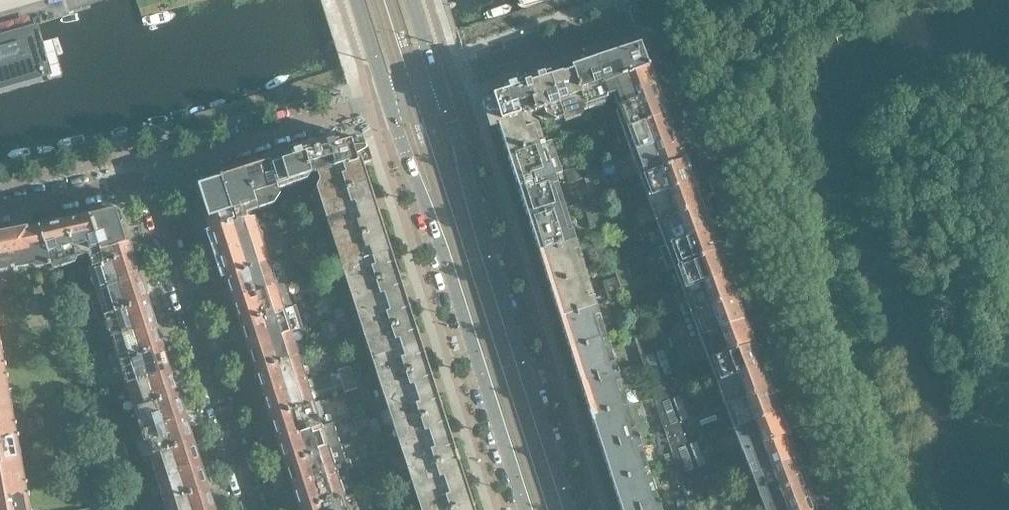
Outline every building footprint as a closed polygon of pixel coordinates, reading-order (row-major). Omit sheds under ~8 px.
[(843,33),(840,23),(832,25),(835,35),(843,33)] [(44,70),(32,32),(0,42),(0,82),(44,70)] [(648,67),(639,44),(595,58),(603,84),(648,67)] [(607,96),(603,84),(595,58),(571,66),(572,70),(573,70),(584,106),(585,106),(606,99),(607,96)] [(657,90),(648,67),(603,84),(607,96),(615,93),(619,104),(657,90)] [(573,70),(572,70),(562,74),(561,73),(550,77),(563,117),(563,118),(583,112),(585,107),(585,106),(584,106),(573,70)] [(563,117),(550,77),(549,73),(525,81),(535,112),(543,109),(545,115),(554,120),(563,117)] [(535,112),(525,81),(487,93),(489,99),(481,101),(489,123),(496,121),(527,111),(528,114),(535,112)] [(665,113),(657,90),(619,104),(620,106),(619,106),(618,108),(626,128),(665,113)] [(538,144),(528,114),(527,111),(496,121),(506,154),(538,144)] [(674,136),(665,113),(626,128),(634,151),(674,136)] [(568,134),(565,123),(556,125),(560,137),(568,134)] [(609,134),(606,127),(593,131),(596,139),(599,138),(607,135),(609,134)] [(579,167),(573,148),(568,134),(560,137),(567,159),(569,158),(572,169),(579,167)] [(610,143),(607,135),(599,138),(602,146),(610,143)] [(682,159),(674,136),(634,151),(643,174),(682,159)] [(369,158),(363,139),(355,141),(354,137),(303,150),(311,176),(317,174),(361,160),(361,161),(369,158)] [(608,161),(602,146),(599,138),(596,139),(593,140),(598,152),(595,153),(599,164),(608,161)] [(545,167),(538,144),(506,154),(517,186),(553,175),(550,166),(545,167)] [(311,176),(303,150),(269,161),(278,190),(285,187),(289,183),(311,176)] [(691,182),(682,159),(643,174),(651,197),(691,182)] [(364,169),(361,161),(361,160),(317,174),(325,197),(368,183),(364,169)] [(278,190),(269,161),(245,169),(257,206),(256,206),(257,209),(267,206),(277,190),(278,190)] [(590,199),(588,194),(582,175),(579,167),(572,169),(566,171),(569,181),(579,178),(580,182),(577,183),(583,202),(590,199)] [(616,184),(613,176),(604,179),(601,168),(582,175),(588,194),(597,191),(616,184)] [(257,206),(245,169),(223,176),(223,177),(221,177),(231,208),(236,206),(238,212),(244,210),(256,206),(257,206)] [(559,209),(551,186),(556,184),(553,175),(517,186),(528,219),(559,209)] [(231,208),(221,177),(198,185),(196,188),(198,197),(202,199),(207,214),(205,218),(209,229),(247,217),(246,217),(244,210),(238,212),(236,206),(231,208)] [(700,205),(691,182),(651,197),(660,220),(700,205)] [(376,206),(373,196),(368,183),(325,197),(332,220),(376,206)] [(605,214),(597,191),(588,194),(590,199),(591,203),(596,218),(605,214)] [(596,218),(591,203),(584,206),(591,228),(598,225),(596,218)] [(708,228),(700,205),(660,220),(668,243),(708,228)] [(383,228),(379,215),(376,206),(332,220),(339,243),(383,228)] [(125,240),(120,223),(122,219),(119,211),(115,209),(87,216),(104,263),(133,254),(129,242),(125,240)] [(566,233),(559,209),(528,219),(538,252),(574,241),(571,231),(566,233)] [(280,221),(278,213),(268,216),(270,224),(274,223),(280,221)] [(308,224),(304,213),(294,216),(298,228),(306,225),(308,224)] [(610,225),(605,214),(596,218),(598,225),(599,229),(610,225)] [(104,263),(87,216),(86,215),(63,221),(76,258),(88,254),(92,267),(104,263)] [(298,228),(294,216),(284,220),(288,231),(298,228)] [(261,239),(258,229),(254,230),(250,218),(246,217),(247,217),(209,229),(213,241),(216,243),(219,252),(261,239)] [(288,231),(284,220),(280,221),(274,223),(278,234),(285,232),(288,231)] [(63,221),(39,226),(0,234),(0,272),(14,269),(18,288),(40,283),(37,268),(52,265),(53,270),(62,267),(61,263),(76,258),(63,221)] [(308,232),(307,228),(306,225),(298,228),(288,231),(285,232),(288,239),(308,232)] [(390,251),(388,242),(383,228),(339,243),(347,265),(390,251)] [(717,251),(708,228),(668,243),(677,266),(717,251)] [(323,248),(320,238),(311,241),(314,251),(321,248),(323,248)] [(265,263),(260,249),(264,248),(261,239),(219,252),(222,261),(220,265),(224,276),(265,263)] [(580,275),(572,251),(577,250),(574,241),(538,252),(549,285),(580,275)] [(324,258),(321,248),(314,251),(317,260),(324,258)] [(619,261),(615,250),(607,253),(611,264),(619,261)] [(398,274),(393,260),(390,251),(347,265),(354,288),(398,274)] [(725,274),(717,251),(677,266),(685,289),(725,274)] [(611,265),(611,264),(607,253),(600,255),(604,267),(611,265)] [(138,278),(135,269),(137,266),(133,254),(104,263),(92,267),(96,281),(93,282),(96,292),(138,278)] [(317,270),(313,258),(304,260),(308,273),(317,270)] [(628,284),(619,261),(611,264),(611,265),(617,283),(619,287),(628,284)] [(276,286),(273,276),(269,277),(265,263),(224,276),(228,288),(231,290),(234,299),(276,286)] [(327,291),(323,279),(321,271),(303,277),(306,286),(312,284),(314,292),(306,295),(308,301),(317,298),(329,295),(327,291)] [(405,297),(402,288),(398,274),(354,288),(361,311),(405,297)] [(734,297),(725,274),(685,289),(694,312),(734,297)] [(587,299),(580,275),(549,285),(559,318),(595,306),(592,297),(587,299)] [(335,288),(331,276),(323,279),(327,291),(335,288)] [(148,301),(144,289),(141,287),(138,278),(96,292),(99,301),(103,300),(107,314),(148,301)] [(622,298),(619,287),(617,283),(610,286),(614,300),(622,298)] [(83,297),(80,286),(70,289),(74,300),(75,299),(83,297)] [(280,310),(275,296),(279,295),(276,286),(234,299),(237,308),(235,311),(239,323),(280,310)] [(74,300),(70,289),(60,292),(64,303),(74,300)] [(333,308),(329,296),(329,295),(317,298),(324,322),(336,318),(333,308)] [(44,310),(41,296),(26,298),(29,313),(44,310)] [(413,320),(408,306),(405,297),(361,311),(369,334),(413,320)] [(634,308),(630,297),(623,299),(626,310),(634,308)] [(742,320),(734,297),(694,312),(703,335),(742,320)] [(82,322),(75,299),(74,300),(64,303),(71,325),(82,322)] [(153,325),(150,316),(152,312),(148,301),(107,314),(111,328),(108,329),(111,338),(153,325)] [(344,317),(341,306),(333,308),(336,318),(336,319),(344,317)] [(601,341),(593,317),(598,316),(595,306),(559,318),(570,351),(601,341)] [(641,331),(634,308),(626,310),(634,334),(641,331)] [(291,332),(288,323),(284,324),(280,310),(239,323),(243,335),(246,337),(249,346),(291,332)] [(348,315),(344,317),(336,319),(341,334),(353,331),(348,315)] [(344,341),(341,334),(336,319),(336,318),(324,322),(332,345),(344,341)] [(420,343),(417,334),(413,320),(369,334),(376,357),(420,343)] [(751,343),(745,327),(742,320),(703,335),(711,357),(751,343)] [(163,348),(159,336),(156,334),(153,325),(111,338),(114,348),(118,347),(122,361),(163,348)] [(665,348),(661,337),(657,325),(641,331),(634,334),(637,343),(644,363),(665,429),(676,462),(687,496),(707,489),(717,486),(708,463),(704,452),(700,440),(737,426),(776,411),(768,389),(728,403),(691,417),(687,405),(682,394),(674,371),(670,360),(665,348)] [(295,357),(290,343),(294,342),(291,332),(249,346),(252,355),(250,358),(254,370),(295,357)] [(673,346),(669,334),(661,337),(665,348),(673,346)] [(90,345),(87,336),(75,339),(78,349),(90,345)] [(609,364),(601,341),(570,351),(580,384),(616,372),(613,363),(609,364)] [(427,366),(423,352),(420,343),(376,357),(383,380),(427,366)] [(644,363),(637,343),(628,346),(635,366),(644,363)] [(759,366),(751,343),(711,357),(720,380),(759,366)] [(93,355),(90,345),(78,349),(81,358),(93,355)] [(677,357),(673,346),(665,348),(670,360),(677,357)] [(168,372),(165,363),(167,359),(163,348),(122,361),(127,374),(123,376),(126,385),(168,372)] [(360,362),(356,350),(347,353),(348,356),(351,365),(360,362)] [(351,365),(348,356),(336,360),(339,369),(351,365)] [(306,379),(303,370),(299,371),(295,357),(254,370),(258,382),(261,384),(264,393),(306,379)] [(363,374),(360,362),(351,365),(355,376),(363,374)] [(355,376),(351,365),(339,369),(345,388),(357,384),(355,376)] [(435,388),(432,379),(427,366),(383,380),(391,403),(435,388)] [(768,389),(759,366),(720,380),(728,403),(768,389)] [(690,391),(681,369),(674,371),(682,394),(690,391)] [(178,394),(174,383),(171,381),(168,372),(126,385),(129,395),(133,394),(137,407),(178,394)] [(622,407),(614,383),(619,381),(616,372),(580,384),(591,417),(622,407)] [(310,404),(306,390),(309,389),(306,379),(264,393),(267,402),(266,405),(269,417),(310,404)] [(105,392),(102,382),(90,386),(93,396),(105,392)] [(442,411),(438,398),(435,388),(391,403),(398,425),(442,411)] [(374,408),(369,391),(360,394),(363,403),(366,410),(374,408)] [(694,403),(690,391),(682,394),(687,405),(694,403)] [(108,402),(105,392),(93,396),(97,405),(108,402)] [(183,418),(180,409),(182,406),(178,394),(137,407),(142,421),(138,422),(141,432),(183,418)] [(11,411),(7,412),(5,401),(0,402),(0,463),(15,460),(13,450),(18,449),(11,411)] [(366,410),(363,403),(351,407),(354,415),(366,412),(366,410)] [(321,426),(318,416),(314,418),(310,404),(269,417),(273,429),(276,430),(279,439),(321,426)] [(630,430),(622,407),(591,417),(601,449),(637,438),(635,429),(630,430)] [(381,428),(374,408),(366,410),(366,412),(372,430),(381,428)] [(449,434),(446,425),(442,411),(398,425),(405,448),(449,434)] [(785,434),(776,411),(737,426),(745,449),(785,434)] [(372,430),(366,412),(354,415),(358,426),(364,424),(366,432),(372,430)] [(193,441),(189,429),(186,428),(183,418),(141,432),(144,442),(148,440),(152,454),(193,441)] [(325,451),(321,437),(324,436),(321,426),(279,439),(282,449),(281,452),(284,464),(325,451)] [(120,439),(117,429),(105,433),(108,442),(120,439)] [(676,462),(665,429),(656,432),(667,465),(676,462)] [(457,457),(452,443),(449,434),(405,448),(413,471),(457,457)] [(794,457),(785,434),(745,449),(754,472),(794,457)] [(643,472),(635,449),(640,447),(637,438),(601,449),(612,482),(643,472)] [(123,448),(120,439),(108,442),(112,452),(123,448)] [(198,465),(195,456),(197,453),(193,441),(152,454),(157,468),(153,469),(156,479),(198,465)] [(716,460),(711,449),(704,452),(708,463),(716,460)] [(336,472),(333,463),(329,464),(325,451),(284,464),(288,475),(291,477),(294,486),(336,472)] [(464,480),(461,471),(457,457),(413,471),(420,494),(464,480)] [(802,480),(794,457),(754,472),(762,495),(802,480)] [(383,469),(380,458),(368,462),(371,473),(383,469)] [(22,470),(17,471),(15,460),(0,463),(0,509),(24,509),(28,508),(22,470)] [(724,483),(716,460),(708,463),(717,486),(724,483)] [(208,488),(204,476),(201,474),(198,465),(156,479),(159,488),(163,487),(167,501),(208,488)] [(395,477),(392,466),(383,469),(387,479),(395,477)] [(336,484),(339,482),(336,472),(294,486),(297,495),(295,498),(299,509),(340,497),(336,484)] [(643,472),(612,482),(621,509),(638,509),(659,504),(656,494),(651,496),(643,472)] [(135,485),(132,476),(120,480),(124,489),(135,485)] [(398,488),(395,477),(387,479),(390,490),(398,488)] [(467,489),(464,480),(420,494),(425,509),(448,509),(471,503),(467,489)] [(802,480),(762,495),(768,509),(793,509),(811,503),(802,480)] [(727,490),(724,483),(717,486),(707,489),(709,497),(727,490)] [(139,495),(135,485),(124,489),(127,499),(139,495)] [(210,503),(212,500),(208,488),(167,501),(170,509),(212,509),(210,503)] [(686,505),(709,497),(707,489),(687,496),(684,498),(686,505)] [(395,505),(394,502),(392,496),(380,500),(383,509),(395,505)] [(340,497),(299,509),(344,509),(340,497)] [(749,500),(737,504),(739,509),(752,509),(749,500)]
